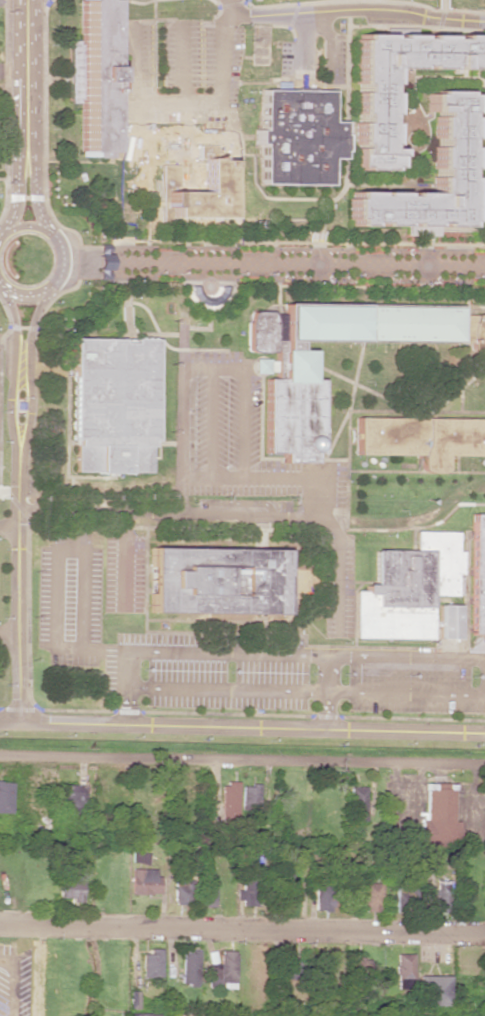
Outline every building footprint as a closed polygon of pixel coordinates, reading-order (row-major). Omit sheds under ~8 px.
[(79,41),(79,0),(106,0),(106,56),(109,56),(109,92),(106,92),(106,152),(96,152),(96,157),(82,157),(82,152),(79,152),(79,103),(69,103),(69,41),(79,41)] [(388,167),(388,170),(359,170),(359,167),(353,167),(353,148),(357,148),(357,144),(354,144),(354,122),(357,122),(357,114),(354,114),(354,92),(357,92),(357,83),(355,83),(355,39),(358,39),(358,34),(383,34),(383,37),(393,37),(393,33),(414,33),(414,37),(422,37),(422,34),(444,34),(444,37),(455,37),(455,34),(469,34),(469,42),(473,42),(473,62),(469,62),(469,69),(455,69),(448,69),(448,65),(444,65),(444,68),(422,68),(422,65),(414,65),(414,68),(393,68),(387,68),(387,83),(383,83),(383,92),(387,92),(387,114),(383,114),(383,122),(387,122),(387,144),(383,144),(383,148),(394,148),(394,167),(388,167)] [(260,130),(260,89),(330,90),(329,121),(342,122),(341,159),(329,159),(328,186),(259,185),(259,155),(259,144),(255,144),(255,130),(260,130)] [(365,191),(373,191),(373,194),(377,194),(377,192),(399,192),(399,194),(408,194),(408,192),(429,192),(434,192),(434,178),(438,178),(438,169),(434,169),(434,147),(438,147),(438,138),(434,138),(434,116),(438,116),(438,112),(428,112),(428,93),(434,93),(434,89),(462,89),(462,93),(468,93),(468,112),(463,112),(463,116),(467,116),(467,138),(463,138),(463,147),(467,147),(467,169),(463,169),(463,178),(466,178),(466,221),(463,221),(463,226),(438,226),(438,223),(429,223),(429,225),(408,225),(408,223),(399,223),(399,225),(377,225),(377,223),(365,223),(365,225),(353,225),(351,225),(351,218),(349,218),(349,199),(353,199),(353,191),(365,191)] [(219,218),(219,220),(211,220),(211,218),(172,217),(172,223),(160,223),(161,165),(173,165),(178,165),(177,191),(204,192),(205,159),(198,159),(198,145),(218,145),(218,154),(218,159),(231,159),(230,192),(230,218),(219,218)] [(460,315),(484,315),(484,352),(476,352),(472,351),(470,348),(470,343),(459,343),(459,341),(361,341),(316,341),(296,341),(296,350),(308,350),(308,379),(320,379),(320,453),(313,453),(313,462),(282,462),(282,453),(264,453),(265,379),(275,379),(275,346),(273,346),(273,350),(270,350),(270,352),(264,352),(264,353),(253,353),(253,352),(248,352),(248,350),(246,350),(246,323),(247,319),(249,312),(250,311),(270,311),(270,312),(272,318),(274,323),(273,338),(276,338),(276,340),(283,340),(283,305),(283,304),(364,304),(364,305),(460,306),(460,315)] [(119,343),(133,343),(133,339),(154,339),(153,440),(149,440),(149,473),(75,472),(75,439),(71,439),(72,339),(119,339),(119,343)] [(253,373),(266,373),(266,359),(254,359),(253,373)] [(356,418),(484,420),(484,456),(453,456),(452,462),(444,462),(444,468),(443,470),(441,472),(437,472),(425,472),(422,471),(420,470),(419,468),(419,456),(356,455),(356,418)] [(471,514),(484,514),(484,633),(470,633),(472,530),(471,530),(471,514)] [(458,551),(463,552),(462,574),(457,574),(457,577),(461,577),(461,594),(457,594),(457,596),(433,595),(432,639),(354,638),(355,591),(364,591),(364,585),(374,585),(374,550),(413,551),(416,551),(416,532),(458,532),(458,551)] [(149,547),(284,550),(283,614),(148,612),(149,547)] [(457,605),(457,640),(438,639),(438,605),(457,605)] [(237,817),(238,782),(222,781),(221,816),(237,817)] [(12,782),(0,782),(0,813),(11,814),(12,782)] [(240,809),(258,810),(259,784),(241,783),(240,809)] [(417,846),(455,848),(456,821),(451,821),(452,784),(424,783),(423,821),(418,820),(417,846)] [(85,785),(62,785),(61,813),(85,813),(85,785)] [(365,787),(350,786),(350,821),(364,822),(365,787)] [(147,865),(149,853),(132,851),(131,863),(147,865)] [(158,869),(130,869),(130,894),(158,895),(158,869)] [(292,906),(291,874),(274,874),(275,906),(292,906)] [(238,906),(258,906),(257,876),(242,876),(242,890),(238,890),(238,906)] [(173,904),(195,904),(195,880),(173,879),(173,904)] [(82,902),(83,881),(59,880),(58,897),(73,898),(73,902),(82,902)] [(434,912),(448,913),(449,880),(435,880),(434,912)] [(214,907),(215,881),(201,881),(201,907),(214,907)] [(380,883),(362,883),(362,911),(380,911),(380,883)] [(315,886),(314,910),(330,911),(331,886),(315,886)] [(341,950),(324,949),(323,975),(340,976),(341,950)] [(160,951),(140,951),(141,977),(160,977),(160,951)] [(180,985),(197,985),(198,951),(181,951),(180,985)] [(234,951),(219,951),(219,963),(208,964),(209,989),(235,989),(234,951)] [(413,978),(413,954),(394,955),(395,979),(413,978)] [(354,956),(348,974),(362,979),(368,961),(354,956)] [(302,980),(303,960),(279,959),(278,979),(302,980)] [(448,976),(421,976),(420,1006),(447,1007),(448,976)] [(136,1009),(137,992),(128,991),(128,1009),(136,1009)]
